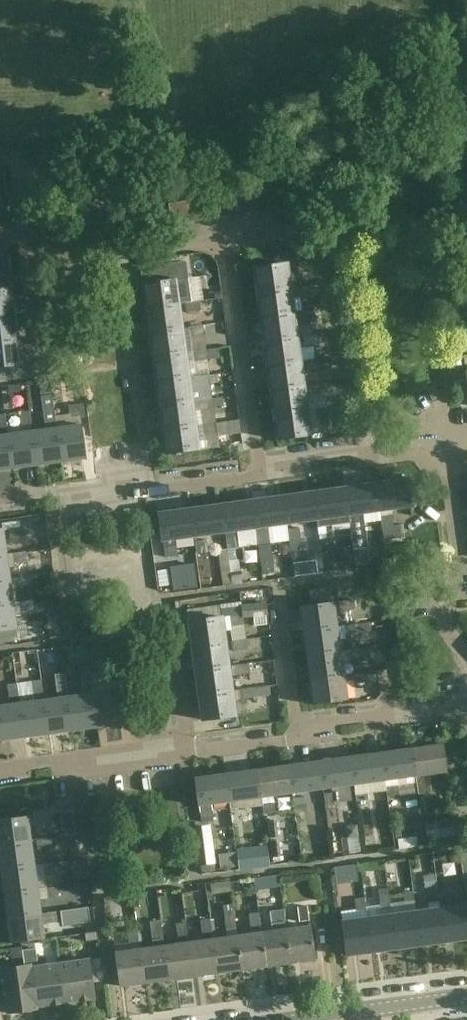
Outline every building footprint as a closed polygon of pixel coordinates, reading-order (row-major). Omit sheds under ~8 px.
[(278,210),(275,189),(264,190),(267,212),(278,210)] [(246,215),(243,194),(232,195),(235,217),(246,215)] [(214,220),(211,198),(200,200),(203,221),(214,220)] [(192,223),(189,201),(179,203),(182,224),(192,223)] [(168,204),(171,226),(182,224),(179,203),(168,204)] [(7,257),(5,244),(0,245),(0,269),(11,268),(10,257),(7,257)] [(159,282),(142,284),(145,308),(179,304),(176,279),(187,278),(185,262),(157,266),(159,282)] [(307,262),(295,263),(293,263),(294,273),(294,274),(308,272),(307,262)] [(295,263),(253,268),(256,293),(290,288),(288,274),(294,273),(293,263),(295,263)] [(12,280),(11,268),(0,269),(0,294),(10,293),(9,281),(12,280)] [(299,288),(296,288),(298,297),(298,298),(311,296),(310,286),(299,288)] [(256,293),(260,317),(294,313),(292,298),(298,297),(296,288),(299,288),(299,287),(290,288),(256,293)] [(12,305),(10,293),(0,294),(0,319),(17,317),(15,305),(12,305)] [(186,313),(200,312),(198,302),(185,304),(186,313)] [(179,304),(145,308),(149,333),(182,328),(180,314),(179,304)] [(300,312),(301,322),(316,320),(314,310),(300,312)] [(294,313),(260,317),(263,342),(297,337),(294,313)] [(0,319),(0,343),(16,341),(15,329),(18,328),(17,317),(0,319)] [(443,323),(443,326),(444,331),(466,328),(466,320),(457,321),(443,323)] [(188,328),(190,337),(203,336),(202,326),(188,328)] [(182,328),(149,333),(152,357),(186,352),(184,340),(182,328)] [(303,336),(304,346),(318,344),(316,335),(303,336)] [(263,342),(266,366),(300,361),(297,337),(263,342)] [(16,341),(0,343),(0,368),(19,366),(18,358),(21,358),(19,343),(16,343),(16,341)] [(205,350),(206,360),(218,359),(217,349),(205,350)] [(193,362),(206,360),(205,350),(192,352),(193,362)] [(186,352),(152,357),(155,381),(189,377),(187,361),(186,352)] [(320,359),(306,361),(308,371),(321,369),(320,359)] [(300,361),(266,366),(270,390),(304,386),(300,361)] [(208,375),(196,376),(195,377),(196,386),(197,386),(210,384),(208,375)] [(196,376),(189,377),(155,381),(158,406),(192,401),(191,390),(198,389),(197,386),(196,386),(195,377),(196,376)] [(323,383),(310,385),(311,395),(325,393),(323,383)] [(41,387),(44,409),(53,408),(49,385),(41,387)] [(270,390),(273,415),(307,410),(304,386),(270,390)] [(212,399),(213,407),(222,405),(221,397),(212,399)] [(212,399),(200,401),(198,401),(200,411),(201,410),(213,409),(213,407),(212,399)] [(195,425),(194,412),(201,411),(201,410),(200,411),(198,401),(200,401),(200,400),(192,401),(158,406),(162,430),(195,425)] [(69,420),(79,418),(77,405),(67,406),(69,420)] [(326,407),(313,409),(314,419),(316,419),(328,417),(326,407)] [(44,409),(43,410),(45,423),(46,423),(55,422),(55,421),(53,408),(44,409)] [(313,409),(307,410),(273,415),(276,439),(310,435),(309,420),(316,419),(314,419),(313,409)] [(28,411),(18,413),(20,426),(21,426),(30,425),(30,424),(28,411)] [(37,465),(61,462),(56,428),(55,421),(55,422),(46,423),(47,429),(32,431),(37,465)] [(215,423),(202,425),(201,425),(203,434),(216,432),(216,431),(215,423)] [(12,468),(37,465),(32,431),(31,424),(30,424),(30,425),(21,426),(22,432),(8,434),(12,468)] [(86,458),(81,424),(56,428),(61,462),(86,458)] [(202,425),(195,425),(162,430),(165,454),(219,447),(217,431),(216,431),(216,432),(203,434),(201,425),(202,425)] [(12,468),(8,434),(0,435),(0,470),(12,468)] [(375,483),(379,510),(410,506),(407,479),(375,483)] [(348,515),(349,523),(350,523),(353,548),(366,547),(363,513),(379,510),(375,483),(344,487),(348,515)] [(344,487),(313,492),(317,519),(318,527),(349,523),(348,515),(344,487)] [(287,529),(300,527),(299,521),(317,519),(313,492),(282,496),(286,523),(287,529)] [(286,523),(282,496),(251,500),(255,527),(256,527),(257,533),(268,532),(270,544),(288,541),(287,529),(286,523)] [(226,537),(237,536),(236,530),(255,527),(251,500),(220,504),(224,532),(225,531),(226,537)] [(189,509),(193,536),(224,532),(220,504),(189,509)] [(174,538),(193,536),(189,509),(158,513),(162,540),(163,540),(164,546),(175,544),(174,538)] [(380,516),(381,527),(393,525),(392,515),(380,516)] [(21,527),(8,529),(10,539),(23,537),(21,527)] [(303,550),(300,527),(287,529),(288,541),(290,541),(292,552),(303,550)] [(6,554),(4,540),(10,539),(8,529),(8,528),(0,529),(0,555),(6,554)] [(268,532),(257,533),(259,545),(270,544),(268,532)] [(239,547),(237,536),(226,537),(227,549),(239,547)] [(194,542),(195,553),(207,551),(206,540),(194,542)] [(175,544),(164,546),(163,546),(165,557),(177,555),(175,544)] [(25,552),(12,553),(13,563),(14,563),(26,561),(25,552)] [(6,554),(0,555),(0,580),(9,578),(8,567),(14,566),(14,563),(13,563),(12,553),(6,554)] [(200,584),(196,558),(173,562),(177,588),(200,584)] [(272,559),(261,561),(263,573),(274,571),(272,559)] [(28,576),(15,578),(16,588),(17,588),(29,586),(28,576)] [(12,603),(11,589),(17,588),(16,588),(15,578),(9,578),(0,580),(0,605),(12,603)] [(311,604),(332,601),(330,587),(309,590),(311,604)] [(353,599),(352,599),(339,601),(339,602),(341,612),(355,610),(353,599)] [(32,600),(18,602),(19,612),(21,612),(33,610),(32,600)] [(243,624),(242,617),(269,613),(267,600),(234,605),(235,615),(228,616),(229,626),(243,624)] [(0,605),(0,630),(16,628),(14,616),(21,615),(21,612),(19,612),(18,602),(12,603),(0,605)] [(303,631),(336,626),(333,602),(299,606),(303,631)] [(46,614),(49,636),(61,635),(57,613),(46,614)] [(222,617),(188,622),(191,646),(225,642),(222,617)] [(371,632),(369,622),(342,626),(344,636),(346,635),(371,632)] [(306,655),(306,656),(340,651),(338,641),(346,640),(346,635),(344,636),(342,626),(342,625),(336,626),(303,631),(306,655)] [(233,651),(246,649),(245,639),(231,641),(233,651)] [(229,666),(225,642),(191,646),(195,671),(229,666)] [(346,650),(348,660),(361,658),(359,648),(346,650)] [(340,651),(306,656),(310,680),(343,675),(342,664),(348,663),(348,660),(346,650),(340,651)] [(249,663),(250,676),(273,673),(272,660),(249,663)] [(236,675),(249,673),(248,663),(235,665),(236,675)] [(82,689),(92,687),(92,686),(89,664),(78,666),(80,675),(82,688),(82,689)] [(198,695),(232,691),(229,666),(195,671),(198,695)] [(389,668),(377,670),(378,681),(381,695),(393,693),(389,668)] [(114,670),(104,672),(106,684),(106,685),(116,684),(116,683),(114,670)] [(377,670),(350,674),(351,684),(364,682),(364,683),(378,681),(377,670)] [(343,675),(310,680),(313,705),(347,700),(345,685),(351,684),(350,674),(343,675)] [(41,680),(31,682),(33,695),(43,694),(41,680)] [(116,683),(116,684),(106,685),(106,684),(92,686),(92,687),(93,693),(93,695),(97,727),(122,724),(118,690),(116,683)] [(17,684),(7,685),(9,697),(9,698),(19,697),(17,684)] [(93,695),(93,693),(92,687),(82,689),(82,688),(80,688),(81,695),(68,696),(73,730),(97,727),(93,695)] [(240,699),(253,697),(251,687),(238,689),(240,699)] [(68,696),(67,690),(57,692),(57,691),(57,698),(44,700),(49,734),(73,730),(68,696)] [(235,715),(232,691),(198,695),(201,720),(235,715)] [(44,700),(43,694),(33,695),(34,701),(20,703),(25,737),(49,734),(44,700)] [(7,705),(0,706),(0,739),(0,740),(25,737),(20,703),(19,697),(9,698),(9,697),(6,697),(7,705)] [(442,744),(411,749),(415,776),(415,782),(416,782),(428,780),(427,774),(446,771),(442,744)] [(380,753),(384,780),(415,776),(411,749),(380,753)] [(380,753),(349,757),(353,784),(366,782),(384,780),(380,753)] [(349,757),(319,761),(322,788),(334,787),(353,784),(349,757)] [(319,761),(288,766),(291,793),(304,791),(322,788),(319,761)] [(288,766),(257,770),(261,797),(291,793),(288,766)] [(257,770),(226,774),(230,801),(231,809),(262,805),(262,803),(261,797),(257,770)] [(226,774),(194,779),(198,806),(199,806),(200,812),(212,810),(211,804),(230,801),(226,774)] [(428,780),(416,782),(418,792),(430,791),(428,780)] [(388,797),(399,795),(397,784),(385,786),(387,797),(388,797)] [(368,799),(366,789),(354,790),(356,801),(368,799)] [(335,793),(324,794),(325,806),(337,804),(335,793)] [(294,809),(306,808),(305,797),(293,799),(294,809)] [(274,802),(262,803),(262,805),(263,814),(275,812),(274,802)] [(86,833),(82,808),(59,811),(63,837),(76,835),(76,834),(86,833)] [(200,812),(201,822),(213,821),(212,810),(200,812)] [(30,841),(27,816),(0,819),(0,845),(30,841)] [(267,821),(269,838),(278,837),(276,820),(267,821)] [(428,842),(455,837),(452,822),(425,826),(428,842)] [(194,826),(198,865),(214,863),(209,824),(194,826)] [(398,848),(416,845),(414,833),(396,835),(398,848)] [(51,848),(50,839),(36,840),(38,850),(51,848)] [(269,841),(271,857),(281,856),(279,840),(269,841)] [(30,841),(0,845),(0,870),(34,865),(30,841)] [(41,874),(55,873),(53,863),(40,864),(41,874)] [(0,870),(3,894),(37,889),(35,875),(34,865),(0,870)] [(452,886),(454,901),(463,899),(461,885),(452,886)] [(57,887),(43,889),(45,899),(58,897),(57,887)] [(387,888),(377,889),(380,911),(390,909),(387,888)] [(40,914),(37,889),(3,894),(7,918),(40,914)] [(439,903),(437,890),(427,891),(429,904),(439,903)] [(403,894),(405,907),(415,906),(413,893),(403,894)] [(364,899),(354,901),(356,914),(366,913),(364,899)] [(257,901),(248,903),(249,914),(259,913),(257,901)] [(440,909),(445,943),(466,940),(466,919),(465,905),(440,909)] [(416,912),(415,906),(405,907),(406,913),(392,915),(396,949),(421,946),(416,912)] [(307,907),(297,909),(300,922),(309,920),(307,907)] [(86,908),(60,911),(61,921),(62,924),(88,921),(86,908)] [(272,931),(261,933),(266,967),(291,963),(286,929),(283,909),(270,911),(272,931)] [(440,909),(416,912),(421,946),(445,943),(440,909)] [(61,921),(60,911),(47,913),(48,923),(61,921)] [(224,913),(226,931),(236,930),(234,911),(224,913)] [(7,918),(10,943),(44,939),(42,924),(48,923),(47,913),(40,914),(7,918)] [(259,913),(249,914),(251,928),(260,927),(259,913)] [(366,913),(356,914),(357,920),(342,922),(347,956),(372,952),(367,919),(366,913)] [(392,915),(367,919),(372,952),(396,949),(392,915)] [(200,921),(202,934),(212,933),(210,920),(200,921)] [(176,925),(178,938),(188,936),(186,923),(176,925)] [(161,926),(151,928),(153,941),(163,940),(161,926)] [(315,960),(311,926),(286,929),(291,963),(315,960)] [(137,930),(127,931),(129,944),(139,943),(137,930)] [(97,931),(85,933),(86,941),(98,940),(97,931)] [(252,934),(237,936),(242,970),(266,967),(261,933),(252,934)] [(227,937),(213,939),(218,973),(242,970),(237,936),(227,937)] [(203,941),(189,943),(193,976),(218,973),(213,939),(203,941)] [(164,946),(169,980),(193,976),(189,943),(164,946)] [(164,946),(140,949),(145,983),(169,980),(164,946)] [(23,958),(36,957),(35,949),(22,950),(23,958)] [(115,952),(119,986),(145,983),(140,949),(115,952)] [(24,966),(1,970),(7,1013),(37,1009),(36,1007),(30,968),(37,966),(36,957),(23,958),(24,966)] [(93,999),(88,959),(59,963),(64,1003),(93,999)] [(36,1007),(64,1003),(59,963),(37,966),(30,968),(36,1007)]
